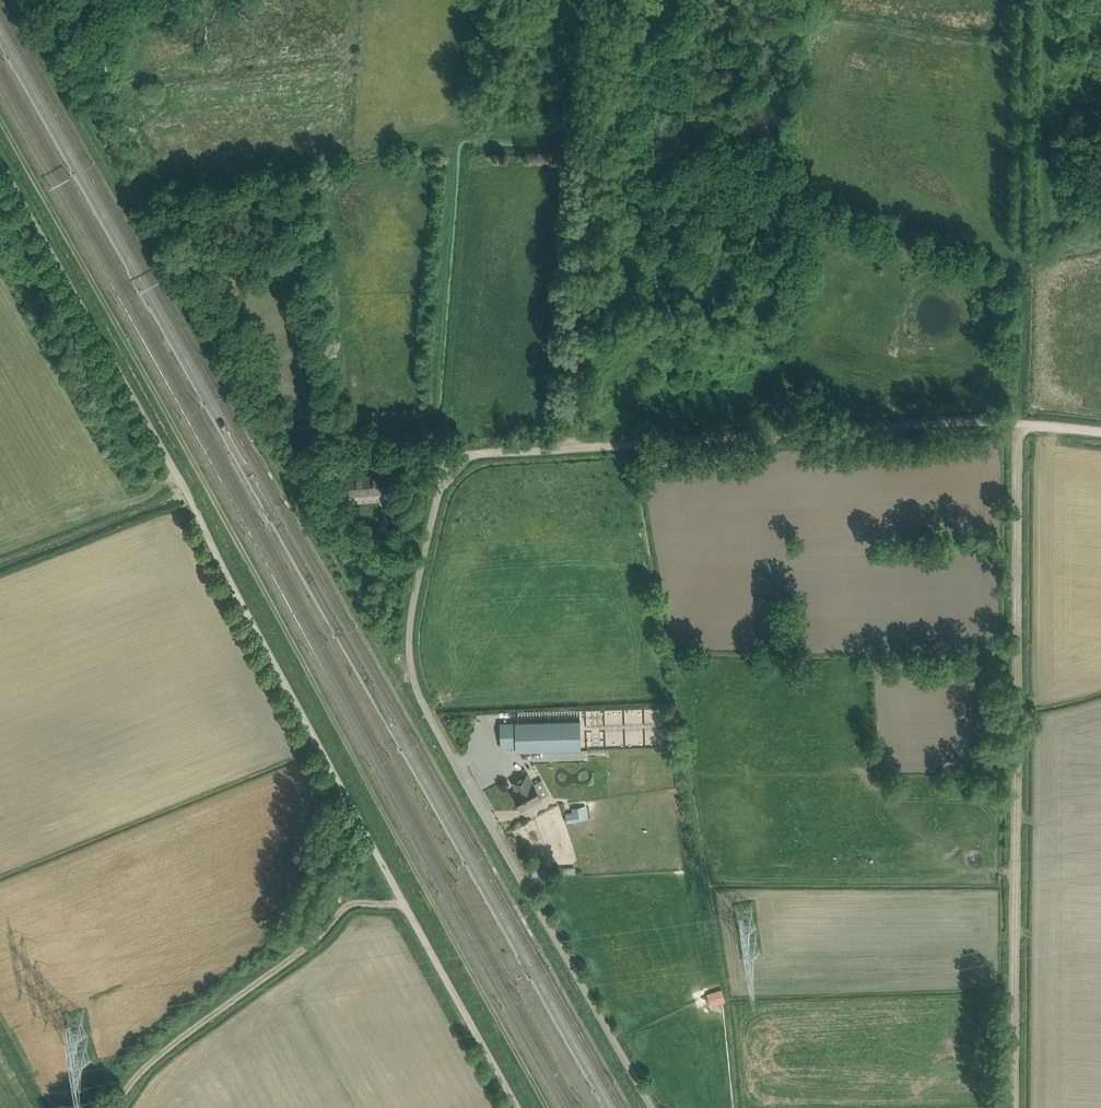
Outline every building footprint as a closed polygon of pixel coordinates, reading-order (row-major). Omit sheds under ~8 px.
[(347,495),(386,492),(385,475),(346,477),(347,495)] [(585,727),(604,727),(604,742),(643,742),(644,722),(662,722),(662,708),(586,707),(585,727)] [(516,752),(581,750),(581,721),(500,723),(501,748),(516,747),(516,752)] [(542,798),(532,780),(531,781),(527,774),(513,782),(518,792),(514,795),(522,809),(542,798)] [(575,814),(566,816),(567,822),(583,820),(582,807),(574,808),(575,814)] [(708,995),(711,1005),(725,1001),(722,991),(708,995)]
